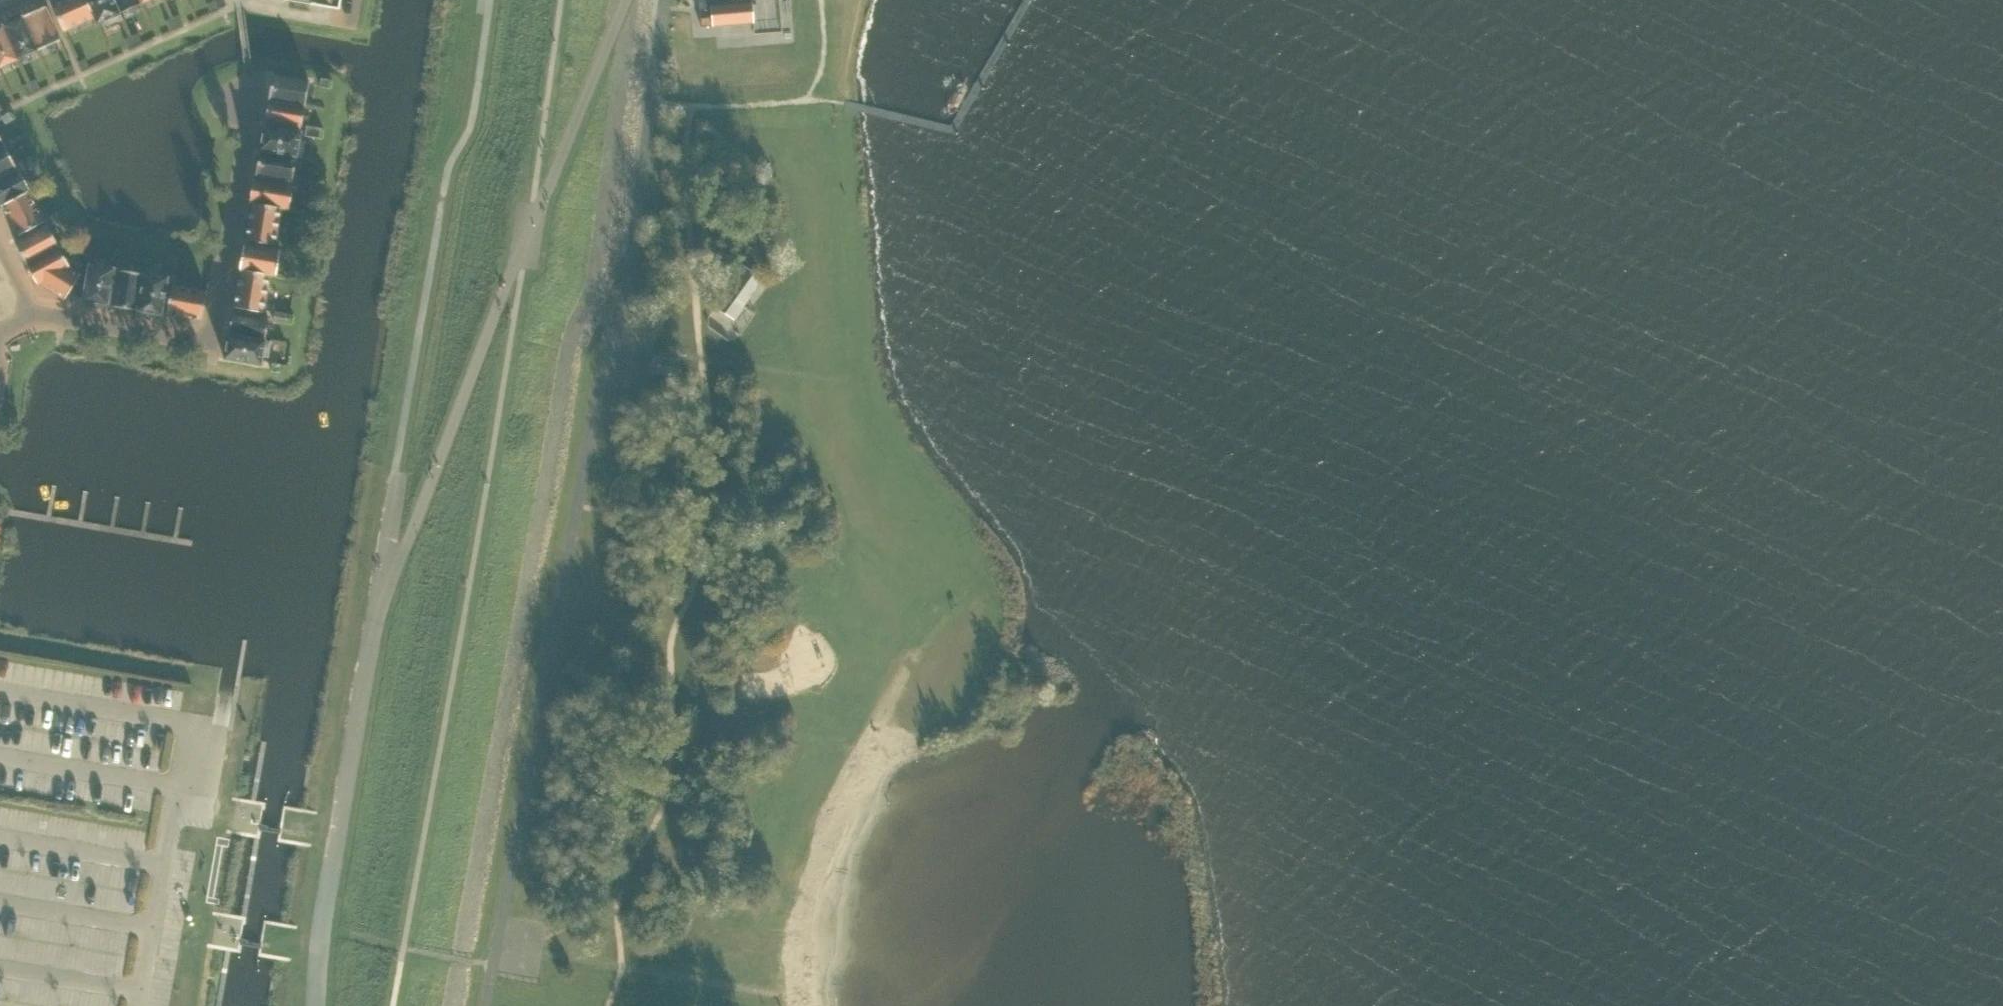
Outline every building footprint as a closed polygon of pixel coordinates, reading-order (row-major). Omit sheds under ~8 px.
[(87,0),(62,0),(51,5),(63,32),(95,18),(87,0)] [(95,18),(97,23),(105,20),(108,26),(122,19),(120,14),(114,0),(87,0),(95,18)] [(120,14),(142,4),(140,0),(114,0),(120,14)] [(207,4),(211,12),(219,9),(215,0),(207,4)] [(311,4),(339,9),(341,0),(312,0),(311,4)] [(700,8),(712,7),(713,25),(753,22),(752,2),(744,3),(743,0),(699,0),(700,8)] [(45,6),(23,17),(38,50),(61,40),(45,6)] [(180,15),(172,19),(177,28),(184,24),(180,15)] [(18,59),(38,50),(23,17),(3,25),(18,59)] [(170,31),(177,28),(172,19),(166,22),(170,31)] [(18,59),(3,25),(0,27),(0,68),(18,59)] [(138,33),(131,37),(135,47),(143,43),(138,33)] [(129,49),(135,47),(131,37),(125,39),(129,49)] [(78,63),(81,71),(89,67),(86,60),(78,63)] [(65,69),(68,76),(75,73),(72,65),(65,69)] [(273,75),(268,99),(305,106),(309,81),(273,75)] [(320,86),(328,88),(329,80),(321,78),(320,86)] [(37,80),(29,83),(33,92),(41,89),(37,80)] [(27,95),(33,92),(29,83),(23,86),(27,95)] [(301,128),(305,106),(268,99),(265,122),(301,128)] [(2,117),(7,124),(13,120),(8,113),(2,117)] [(264,126),(260,150),(297,157),(302,157),(305,141),(299,140),(301,132),(264,126)] [(305,136),(312,137),(314,127),(307,126),(305,136)] [(314,127),(312,137),(320,138),(321,129),(314,127)] [(4,145),(0,147),(0,175),(16,166),(4,145)] [(292,181),(297,157),(260,150),(256,175),(292,181)] [(33,154),(26,158),(30,167),(38,163),(33,154)] [(24,170),(30,167),(26,158),(20,162),(24,170)] [(2,205),(28,191),(29,191),(18,170),(0,180),(0,207),(2,205)] [(251,202),(252,203),(281,208),(288,208),(292,185),(255,179),(251,202)] [(296,189),(303,190),(305,181),(298,179),(296,189)] [(305,181),(303,190),(310,191),(312,182),(305,181)] [(28,191),(2,205),(19,236),(44,222),(28,191)] [(281,208),(252,203),(246,240),(275,245),(281,208)] [(62,209),(55,213),(60,221),(67,217),(62,209)] [(54,225),(60,221),(55,213),(49,217),(54,225)] [(15,243),(27,264),(59,247),(48,225),(15,243)] [(239,270),(241,270),(269,275),(276,276),(280,250),(244,244),(239,270)] [(285,254),(292,255),(293,246),(287,244),(285,254)] [(293,246),(292,255),(299,256),(301,247),(293,246)] [(65,299),(67,296),(75,283),(80,274),(70,266),(59,247),(27,264),(37,284),(39,283),(65,299)] [(116,249),(114,256),(124,258),(126,251),(116,249)] [(124,258),(114,256),(113,264),(123,266),(124,258)] [(169,258),(168,265),(177,267),(178,260),(169,258)] [(89,264),(86,284),(83,298),(83,301),(108,305),(115,269),(89,264)] [(177,267),(168,265),(166,272),(176,274),(177,267)] [(745,266),(716,307),(734,320),(763,279),(745,266)] [(143,274),(137,310),(162,314),(168,278),(160,276),(161,270),(145,268),(143,274)] [(113,306),(137,310),(143,274),(119,269),(113,306)] [(269,275),(241,270),(234,308),(263,312),(269,275)] [(67,296),(83,298),(86,284),(75,283),(67,296)] [(207,291),(171,285),(166,314),(202,320),(207,291)] [(232,312),(228,334),(265,340),(269,318),(232,312)] [(274,321),(280,322),(282,313),(275,312),(274,321)] [(282,313),(280,322),(288,323),(289,314),(282,313)] [(265,340),(228,334),(224,358),(261,365),(262,356),(268,357),(271,341),(265,340)] [(272,371),(280,372),(281,364),(273,363),(272,371)] [(656,374),(672,376),(673,366),(658,364),(656,374)]
